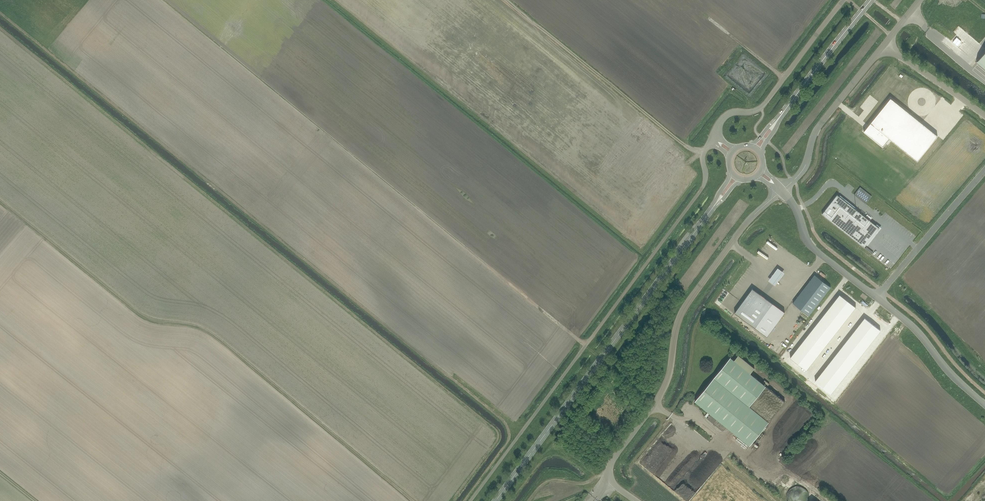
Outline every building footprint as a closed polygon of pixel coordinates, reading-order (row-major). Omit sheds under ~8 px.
[(957,38),(953,42),(957,46),(961,41),(957,38)] [(977,63),(984,70),(984,53),(978,61),(977,63)] [(872,196),(860,187),(854,195),(863,202),(867,197),(869,199),(872,196)] [(822,214),(864,248),(880,228),(838,195),(822,214)] [(984,220),(984,200),(979,195),(969,206),(984,220)] [(781,267),(772,280),(779,285),(788,272),(781,267)] [(815,275),(793,303),(809,316),(831,287),(815,275)] [(752,289),(735,313),(767,337),(785,313),(752,289)] [(806,370),(856,307),(840,294),(840,295),(791,358),(806,370)] [(865,318),(815,381),(831,393),(881,330),(865,318)] [(734,360),(731,357),(695,401),(717,419),(716,419),(711,415),(707,419),(723,432),(727,427),(749,445),(785,402),(766,386),(750,373),(755,368),(739,355),(734,360)]
